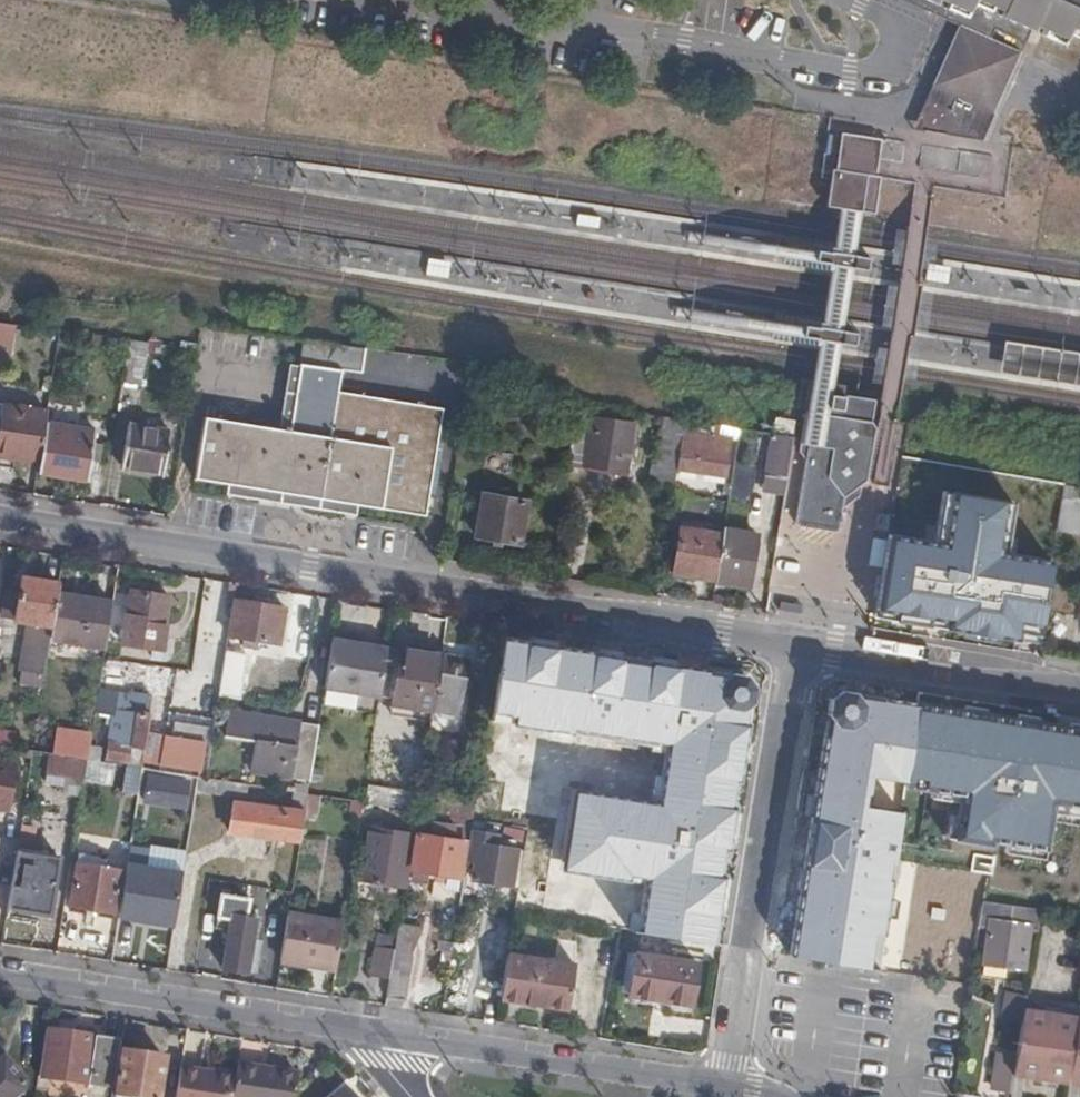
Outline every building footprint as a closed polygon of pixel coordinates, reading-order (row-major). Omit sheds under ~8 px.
[(958,24),(968,29),(991,39),(997,31),(929,0),(903,0),(958,24)] [(997,31),(1027,44),(1038,18),(1051,25),(1048,31),(1066,39),(1070,30),(1079,35),(1079,0),(929,0),(997,31)] [(958,24),(913,131),(924,132),(968,29),(958,24)] [(968,29),(924,132),(984,143),(1021,53),(991,39),(968,29)] [(842,137),(836,175),(844,176),(855,178),(876,181),(881,142),(842,137)] [(877,203),(881,182),(876,181),(855,178),(844,176),(836,175),(832,175),(827,212),(839,214),(851,216),(861,218),(875,220),(877,203)] [(299,356),(298,363),(342,369),(362,372),(366,348),(276,335),(272,353),(299,356)] [(146,341),(127,338),(120,381),(139,383),(146,341)] [(1079,379),(1079,354),(1003,351),(1002,376),(1079,379)] [(195,477),(228,482),(226,494),(262,499),(356,514),(357,503),(425,514),(442,407),(339,390),(342,369),(298,363),(289,361),(278,428),(205,416),(195,477)] [(807,391),(805,406),(803,425),(800,442),(803,442),(806,443),(795,517),(799,523),(834,530),(840,525),(843,496),(853,489),(867,480),(874,428),(875,423),(872,422),(873,417),(875,399),(848,395),(836,393),(837,383),(809,379),(807,391)] [(46,410),(4,403),(0,427),(0,455),(38,460),(44,421),(46,410)] [(591,416),(576,414),(569,459),(584,461),(584,463),(626,469),(634,422),(591,416)] [(683,431),(685,419),(669,417),(667,429),(663,429),(658,465),(653,464),(650,481),(675,485),(677,469),(683,431)] [(38,460),(36,471),(87,480),(95,428),(44,421),(38,460)] [(128,423),(121,467),(163,472),(170,430),(128,423)] [(729,438),(683,431),(677,469),(724,475),(729,438)] [(763,474),(787,478),(793,436),(769,432),(763,474)] [(762,485),(785,489),(787,478),(763,474),(762,485)] [(1064,497),(1079,500),(1079,487),(1065,485),(1064,497)] [(1009,503),(943,492),(934,544),(889,536),(877,608),(946,619),(943,637),(1016,649),(1020,623),(1043,626),(1055,559),(1002,550),(1009,503)] [(527,500),(483,493),(477,535),(520,541),(527,500)] [(672,572),(715,578),(721,537),(722,531),(679,525),(672,572)] [(740,531),(722,528),(722,531),(721,537),(739,538),(740,531)] [(721,537),(715,578),(746,583),(754,533),(740,531),(739,538),(721,537)] [(57,595),(59,584),(23,578),(20,594),(7,593),(4,618),(30,621),(22,673),(44,676),(50,639),(57,595)] [(225,617),(227,582),(204,580),(202,615),(225,617)] [(121,662),(158,668),(169,598),(130,593),(121,662)] [(105,648),(113,603),(57,595),(50,639),(105,648)] [(286,608),(233,600),(228,635),(280,643),(286,608)] [(354,633),(334,630),(325,688),(379,697),(387,647),(363,643),(353,642),(354,633)] [(353,642),(363,643),(364,635),(354,633),(353,642)] [(442,655),(444,644),(403,638),(402,649),(442,655)] [(719,675),(503,640),(491,715),(667,743),(657,803),(572,790),(560,869),(643,882),(635,933),(708,945),(750,683),(744,674),(728,671),(719,675)] [(393,703),(433,709),(442,655),(402,649),(393,703)] [(442,655),(433,709),(460,713),(469,659),(442,655)] [(20,685),(42,688),(44,676),(22,673),(20,685)] [(904,778),(915,705),(861,697),(854,692),(841,688),(827,696),(823,713),(829,719),(792,957),(873,970),(897,814),(859,808),(864,772),(904,778)] [(116,699),(107,762),(141,767),(152,695),(135,692),(133,702),(116,699)] [(918,702),(915,705),(904,778),(905,787),(960,795),(953,840),(991,846),(992,842),(1046,850),(1053,803),(1079,807),(1079,728),(918,702)] [(392,715),(432,721),(433,709),(393,703),(392,715)] [(254,771),(299,778),(311,779),(312,769),(319,728),(231,714),(228,735),(259,740),(254,771)] [(11,746),(13,733),(0,731),(0,745),(11,746)] [(167,735),(163,761),(199,766),(202,740),(167,735)] [(62,740),(60,754),(88,759),(90,745),(62,740)] [(60,754),(49,752),(46,774),(84,781),(88,759),(60,754)] [(0,759),(0,809),(10,810),(17,762),(0,759)] [(311,779),(310,783),(321,784),(323,770),(312,769),(311,779)] [(190,775),(163,771),(162,781),(149,779),(146,801),(159,803),(157,811),(156,820),(180,824),(182,807),(185,807),(190,775)] [(84,781),(46,774),(45,781),(64,784),(63,791),(82,794),(84,781)] [(199,777),(197,788),(247,796),(249,784),(206,777),(199,777)] [(299,778),(297,792),(308,794),(309,794),(310,783),(311,779),(299,778)] [(308,794),(297,792),(293,811),(235,803),(231,830),(300,840),(304,816),(308,794)] [(309,794),(308,794),(304,816),(318,817),(321,795),(309,794)] [(423,799),(422,809),(441,812),(442,802),(423,799)] [(472,820),(476,803),(452,799),(450,816),(456,817),(472,820)] [(146,801),(144,809),(157,811),(159,803),(146,801)] [(111,846),(130,849),(130,847),(134,823),(137,805),(118,802),(111,846)] [(416,868),(415,879),(428,881),(430,871),(436,872),(445,815),(434,813),(423,812),(419,833),(414,833),(409,868),(416,868)] [(445,815),(436,872),(463,876),(469,841),(471,830),(472,820),(456,817),(450,816),(445,815)] [(146,824),(134,823),(130,847),(143,848),(146,824)] [(414,833),(371,827),(363,877),(406,884),(409,868),(414,833)] [(524,830),(504,827),(502,835),(523,837),(524,830)] [(471,830),(469,841),(479,844),(474,877),(512,883),(517,849),(496,845),(498,834),(471,830)] [(17,849),(8,906),(49,914),(58,857),(17,849)] [(106,857),(104,868),(120,870),(122,859),(106,857)] [(182,871),(129,863),(121,918),(173,926),(182,871)] [(77,864),(71,903),(115,910),(120,870),(104,868),(77,864)] [(247,871),(244,886),(271,890),(273,876),(247,871)] [(586,923),(591,895),(519,884),(515,912),(586,923)] [(247,969),(255,916),(245,915),(246,900),(223,895),(217,927),(231,929),(225,967),(247,969)] [(1039,928),(1041,910),(1038,910),(996,903),(994,918),(991,917),(985,952),(1003,955),(1005,946),(1025,949),(1029,927),(1039,928)] [(282,960),(337,968),(345,922),(289,913),(282,960)] [(261,917),(255,916),(247,969),(253,970),(261,917)] [(396,947),(396,952),(411,954),(425,928),(400,924),(398,935),(396,947)] [(378,932),(376,944),(396,947),(398,935),(378,932)] [(391,977),(396,952),(396,947),(376,944),(372,975),(391,977)] [(391,977),(389,994),(404,997),(411,954),(396,952),(391,977)] [(699,962),(638,952),(631,999),(691,1010),(699,962)] [(509,953),(502,995),(570,1006),(577,964),(509,953)] [(1006,990),(1002,1018),(1024,1021),(1026,1010),(1028,994),(1006,990)] [(1028,1077),(1036,1012),(1026,1010),(1024,1021),(1019,1055),(1016,1075),(1028,1077)] [(1028,1077),(1068,1083),(1068,1080),(1078,1018),(1036,1012),(1028,1077)] [(1079,1083),(1079,1015),(1078,1018),(1068,1080),(1079,1083)] [(73,1035),(46,1031),(40,1075),(111,1085),(117,1041),(95,1038),(95,1036),(92,1031),(81,1030),(73,1035)] [(998,1089),(1013,1091),(1016,1075),(1019,1055),(1000,1052),(999,1060),(1002,1061),(998,1089)] [(123,1054),(117,1094),(132,1096),(157,1096),(163,1060),(123,1054)] [(23,1092),(25,1082),(2,1057),(0,1059),(0,1096),(17,1096),(23,1092)] [(299,1071),(237,1061),(235,1072),(262,1075),(263,1070),(299,1075),(299,1071)] [(179,1068),(174,1096),(232,1096),(235,1077),(179,1068)] [(299,1075),(263,1070),(262,1075),(235,1072),(235,1077),(232,1096),(295,1096),(299,1075)] [(348,1084),(343,1089),(350,1096),(359,1096),(348,1084)] [(343,1089),(334,1096),(350,1096),(343,1089)]
